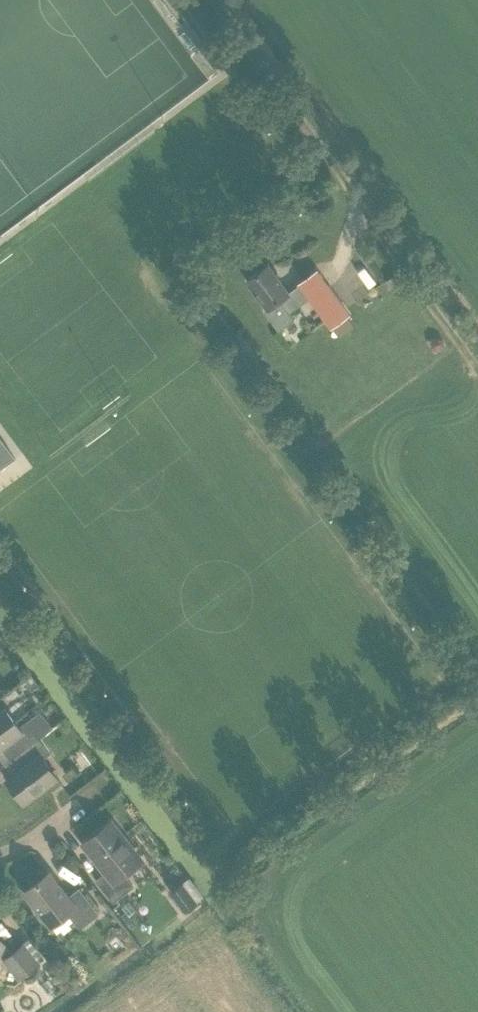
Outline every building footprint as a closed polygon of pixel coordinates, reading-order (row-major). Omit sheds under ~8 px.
[(308,298),(331,329),(349,315),(316,270),(297,284),(298,285),(289,293),(268,264),(246,280),(266,307),(262,309),(278,331),(295,318),(290,311),(308,298)] [(386,280),(396,295),(408,287),(397,272),(386,280)] [(15,457),(0,437),(0,468),(15,457)] [(4,708),(0,711),(0,749),(10,742),(18,753),(38,738),(53,727),(41,711),(19,727),(4,708)] [(38,738),(18,753),(26,764),(6,779),(24,803),(57,778),(43,758),(50,753),(38,738)] [(122,871),(139,858),(112,824),(85,844),(106,871),(95,880),(113,902),(133,886),(122,871)] [(79,928),(99,913),(82,892),(71,901),(49,872),(24,892),(50,925),(67,912),(79,928)] [(185,911),(196,903),(182,884),(171,892),(185,911)] [(38,962),(23,944),(11,952),(0,938),(0,954),(19,977),(38,962)]
